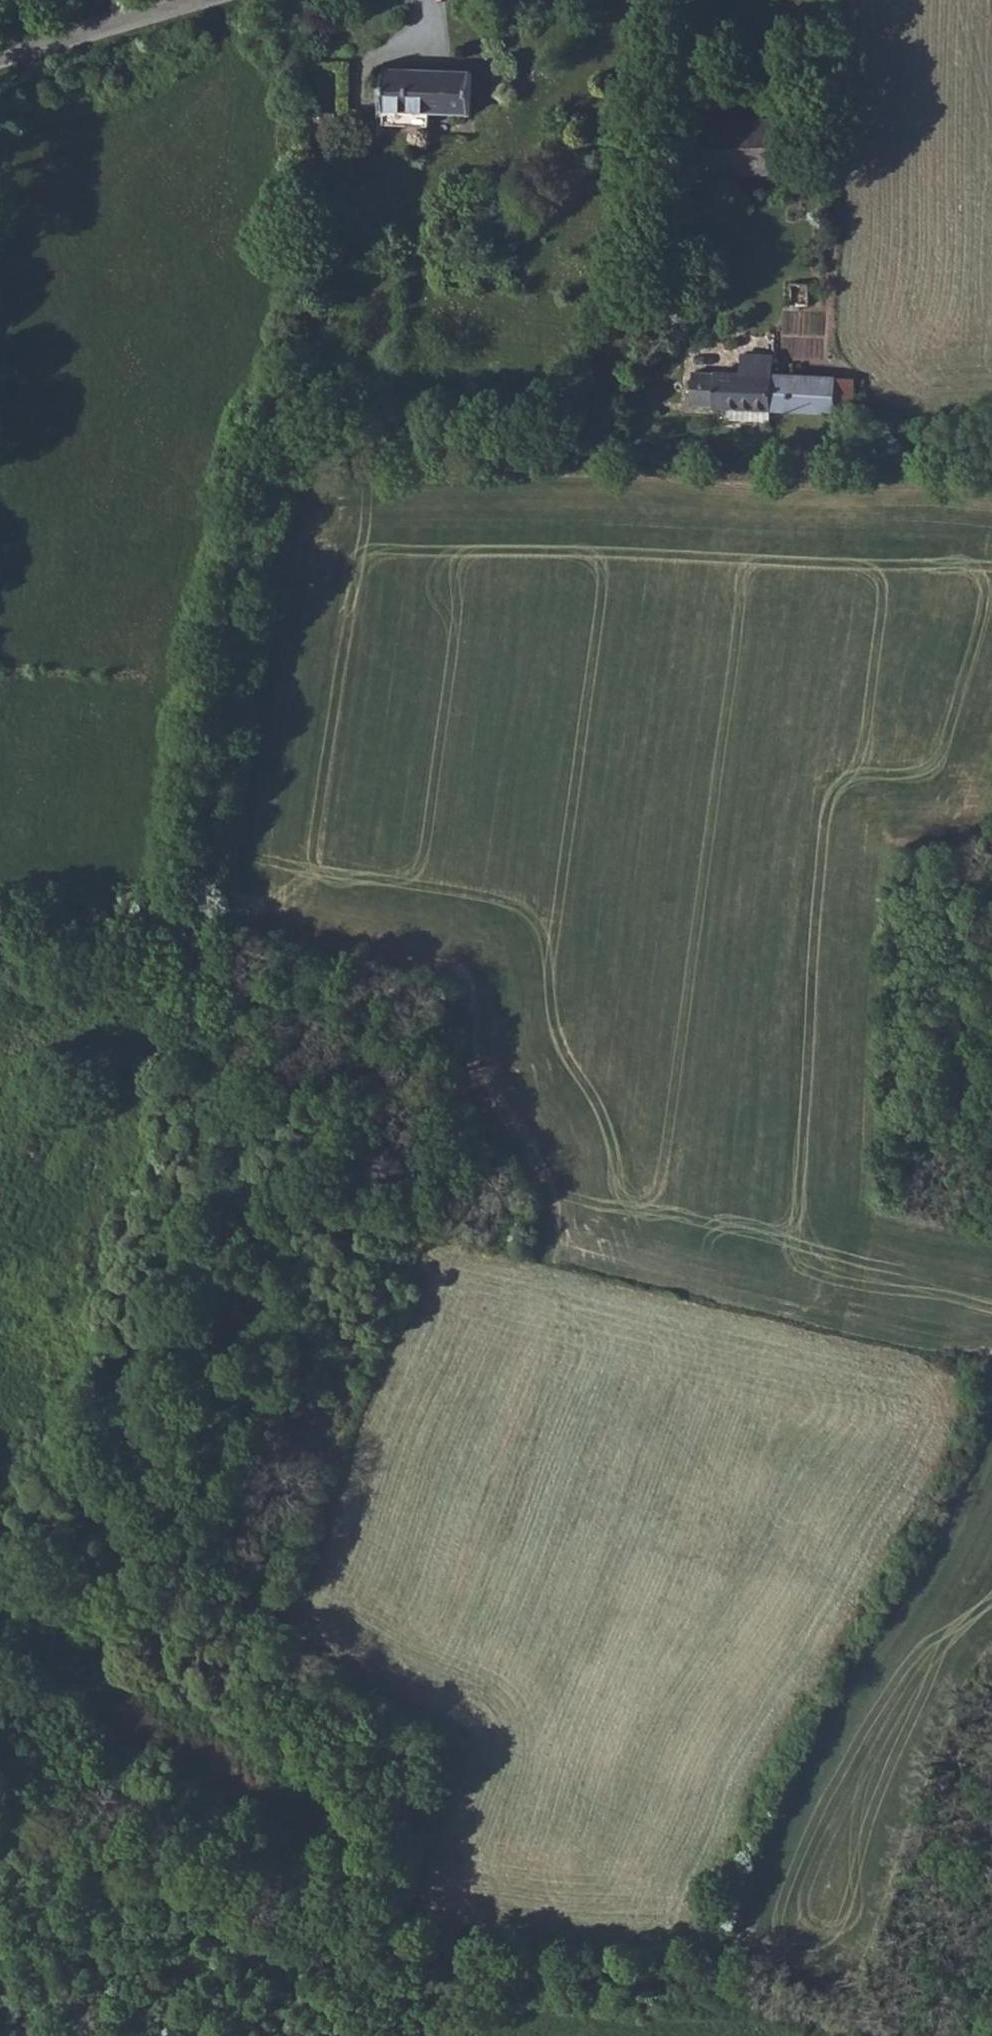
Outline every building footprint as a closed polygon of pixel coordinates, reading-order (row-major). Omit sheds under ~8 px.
[(464,76),(382,71),(379,125),(421,128),(423,115),(462,116),(464,76)] [(781,111),(701,106),(698,161),(777,165),(781,111)] [(812,278),(797,277),(796,298),(810,299),(812,278)] [(692,398),(771,402),(774,355),(774,349),(744,347),(743,372),(694,369),(692,398)] [(771,402),(860,407),(861,375),(815,371),(795,369),(795,355),(774,355),(771,402)]
